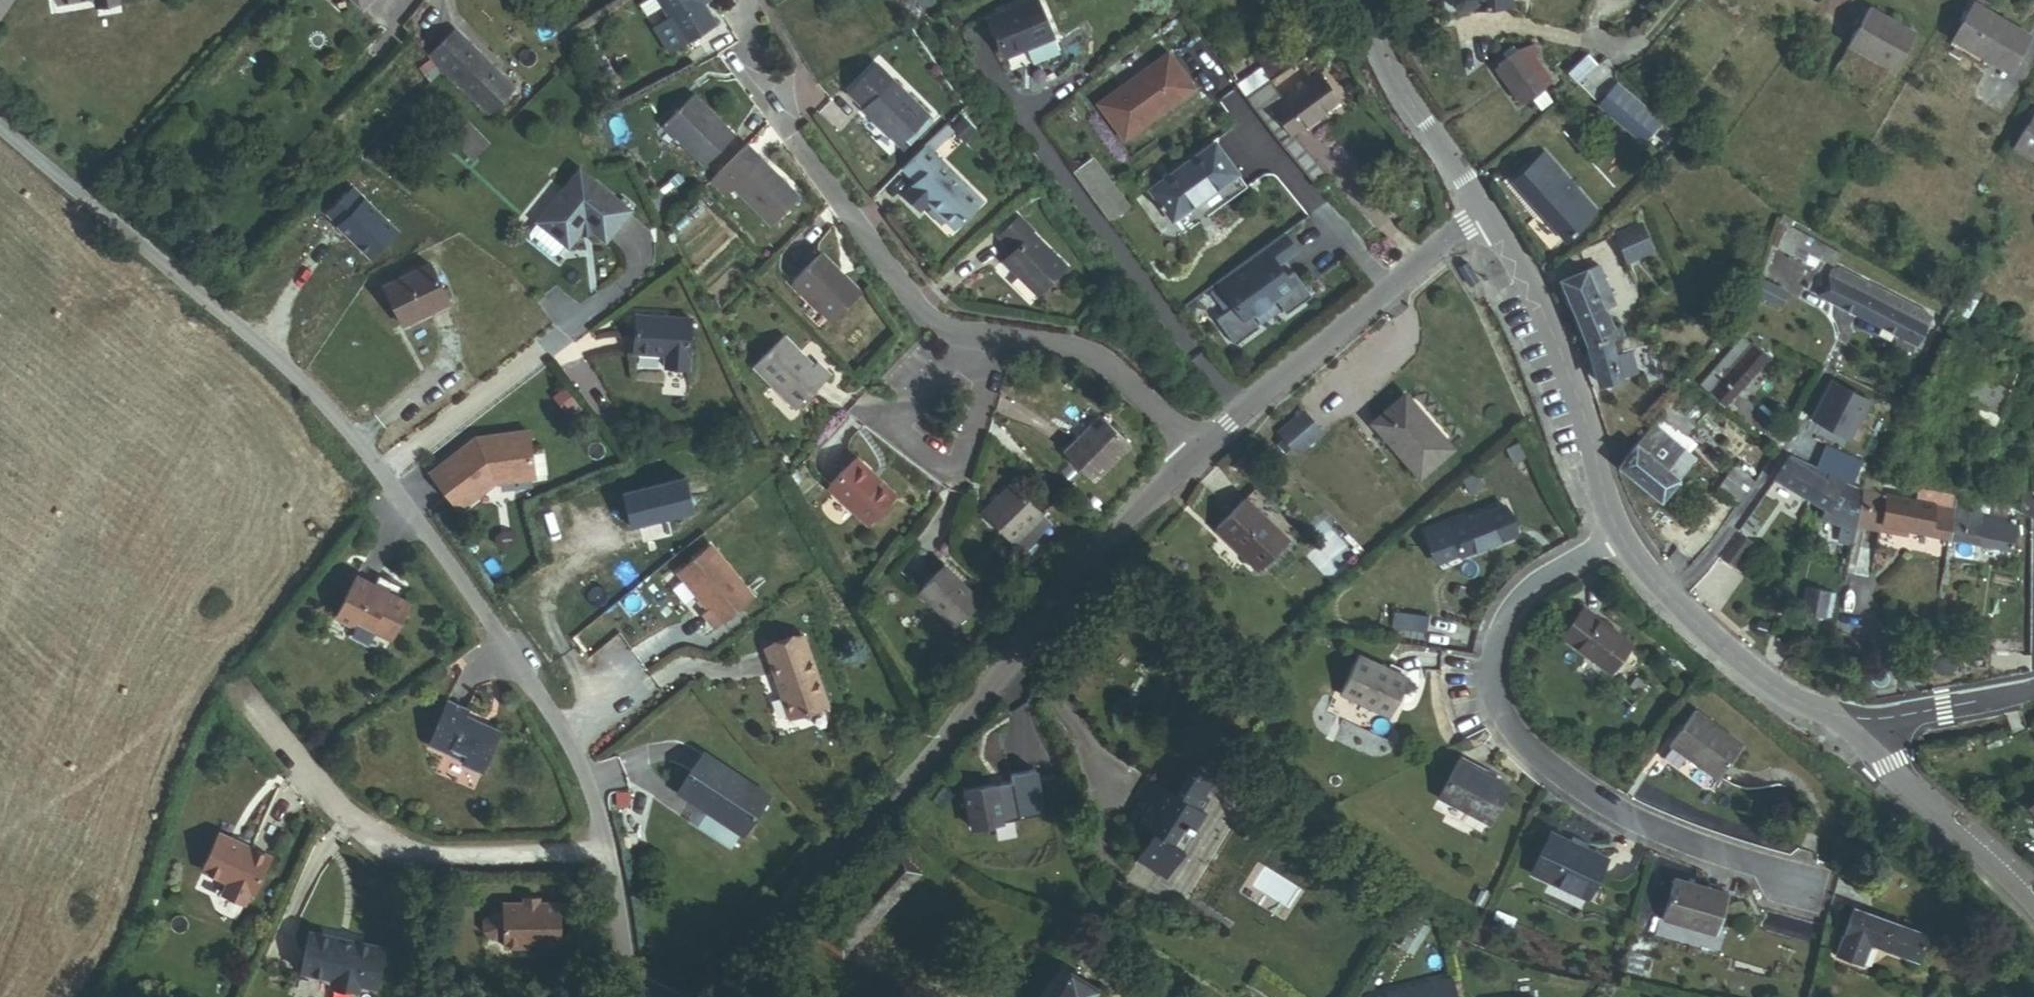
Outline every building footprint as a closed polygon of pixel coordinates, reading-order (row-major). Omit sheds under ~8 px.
[(93,12),(116,8),(115,0),(92,4),(93,12)] [(655,28),(669,19),(658,0),(647,0),(641,4),(655,28)] [(669,19),(685,45),(716,26),(704,5),(700,0),(658,0),(669,19)] [(1055,37),(1039,0),(1033,0),(988,20),(1006,59),(1055,37)] [(1474,10),(1474,12),(1511,10),(1511,0),(1453,0),(1454,6),(1459,11),(1474,10)] [(2008,73),(2029,37),(1974,4),(1952,40),(2008,73)] [(1848,45),(1893,71),(1914,35),(1870,8),(1848,45)] [(685,45),(669,19),(655,28),(670,54),(685,45)] [(506,97),(512,90),(455,32),(430,56),(487,115),(490,111),(506,97)] [(1543,90),(1552,84),(1534,59),(1541,55),(1535,45),(1516,53),(1513,48),(1503,54),(1506,60),(1499,64),(1500,65),(1524,99),(1526,102),(1531,98),(1543,90)] [(1273,80),(1300,61),(1290,47),(1262,65),(1265,68),(1273,80)] [(1167,55),(1097,107),(1124,143),(1194,91),(1167,55)] [(1568,73),(1579,84),(1597,67),(1587,56),(1568,73)] [(1520,102),(1524,99),(1500,65),(1495,68),(1520,102)] [(898,147),(928,117),(876,66),(849,93),(865,108),(862,111),(898,147)] [(1270,82),(1273,80),(1265,68),(1236,88),(1244,99),(1270,82)] [(1328,176),(1293,134),(1338,101),(1320,76),(1284,102),(1270,82),(1244,99),(1279,144),(1315,186),(1328,176)] [(1650,132),(1627,113),(1636,102),(1616,85),(1599,105),(1642,141),(1650,132)] [(1353,98),(1362,97),(1360,87),(1352,88),(1353,98)] [(1539,111),(1551,102),(1543,90),(1531,98),(1539,111)] [(704,167),(734,137),(693,95),(663,125),(704,167)] [(498,112),(502,116),(514,105),(506,97),(490,111),(494,115),(498,112)] [(2014,147),(2033,161),(2033,117),(2014,147)] [(471,159),(487,144),(466,122),(451,138),(471,159)] [(1669,146),(1674,139),(1666,132),(1660,138),(1669,146)] [(1149,190),(1172,222),(1237,175),(1215,144),(1149,190)] [(770,226),(799,198),(746,145),(709,182),(724,196),(732,188),(770,226)] [(954,228),(981,202),(925,146),(901,170),(915,184),(912,187),(954,228)] [(1585,223),(1597,213),(1544,153),(1512,180),(1566,243),(1587,225),(1585,223)] [(1107,222),(1127,208),(1093,159),(1073,173),(1107,222)] [(554,254),(569,238),(577,239),(590,253),(619,224),(574,177),(525,225),(554,254)] [(708,207),(715,201),(705,189),(698,195),(708,207)] [(1038,296),(1067,266),(1032,232),(1034,230),(1019,216),(999,237),(1013,252),(1003,262),(1038,296)] [(1613,236),(1625,262),(1653,250),(1640,223),(1613,236)] [(1833,266),(1840,253),(1788,227),(1776,248),(1790,255),(1794,246),(1808,253),(1804,262),(1815,268),(1820,259),(1833,266)] [(1293,272),(1287,277),(1278,265),(1298,251),(1284,233),(1217,283),(1235,307),(1217,320),(1236,346),(1260,328),(1252,316),(1276,299),(1287,314),(1311,296),(1293,272)] [(831,322),(860,293),(820,254),(792,283),(831,322)] [(402,326),(448,304),(429,264),(383,287),(402,326)] [(1562,282),(1589,345),(1609,340),(1622,336),(1618,326),(1612,329),(1605,310),(1615,306),(1599,267),(1562,282)] [(1926,315),(1927,314),(1836,269),(1830,270),(1817,296),(1881,328),(1893,334),(1916,346),(1932,318),(1926,315)] [(1758,295),(1780,306),(1787,293),(1762,281),(1758,295)] [(689,310),(635,313),(637,350),(668,349),(669,361),(691,360),(689,310)] [(1878,336),(1889,342),(1893,334),(1881,328),(1878,336)] [(1611,345),(1613,354),(1657,342),(1654,333),(1611,345)] [(817,362),(813,367),(784,337),(753,368),(795,411),(831,375),(817,362)] [(1708,394),(1723,408),(1770,358),(1755,343),(1750,348),(1742,339),(1699,384),(1709,393),(1708,394)] [(1591,351),(1611,345),(1609,340),(1589,345),(1591,351)] [(1926,381),(2000,412),(2016,374),(1942,343),(1926,381)] [(1600,384),(1637,373),(1631,353),(1614,358),(1613,354),(1611,345),(1591,351),(1600,384)] [(1285,402),(1299,425),(1349,397),(1335,373),(1285,402)] [(1828,375),(1812,419),(1855,435),(1871,392),(1828,375)] [(1694,426),(1709,408),(1684,387),(1682,390),(1679,387),(1666,403),(1694,426)] [(577,405),(565,391),(554,399),(566,414),(577,405)] [(1435,437),(1438,435),(1405,398),(1373,426),(1419,479),(1449,453),(1435,437)] [(1693,442),(1686,437),(1694,426),(1666,403),(1658,412),(1661,415),(1618,467),(1660,503),(1695,461),(1685,452),(1693,442)] [(1064,454),(1092,481),(1129,444),(1101,416),(1064,454)] [(468,450),(466,447),(428,477),(457,513),(492,485),(497,484),(535,475),(535,473),(530,453),(525,429),(478,440),(478,442),(468,450)] [(468,450),(478,442),(478,440),(473,441),(466,447),(468,450)] [(530,453),(535,473),(547,470),(542,450),(530,453)] [(1824,468),(1845,478),(1852,464),(1831,454),(1824,468)] [(1774,479),(1809,498),(1824,472),(1790,456),(1786,461),(1774,479)] [(867,526),(896,498),(857,459),(828,488),(867,526)] [(578,542),(694,511),(682,466),(660,472),(663,484),(571,509),(572,513),(557,517),(564,543),(577,540),(578,542)] [(1717,492),(1737,507),(1754,483),(1734,468),(1717,492)] [(1841,541),(1852,542),(1856,527),(1862,493),(1863,490),(1824,472),(1809,498),(1834,513),(1832,517),(1844,520),(1841,541)] [(1011,544),(1041,515),(1012,484),(982,513),(1011,544)] [(1907,529),(1948,537),(1956,497),(1919,490),(1916,503),(1893,498),(1887,532),(1894,534),(1896,527),(1907,529)] [(1856,527),(1861,527),(1868,493),(1862,493),(1856,527)] [(1861,527),(1887,532),(1893,498),(1868,493),(1861,527)] [(1948,537),(2010,550),(2015,526),(2005,524),(2006,519),(1988,515),(1990,504),(1956,497),(1948,537)] [(1259,574),(1288,544),(1245,501),(1215,531),(1259,574)] [(2006,519),(2008,508),(1990,504),(1988,515),(2006,519)] [(1462,561),(1517,537),(1504,507),(1466,524),(1463,517),(1446,524),(1462,561)] [(1740,531),(1750,538),(1760,523),(1750,516),(1740,531)] [(1894,534),(1906,536),(1907,529),(1896,527),(1894,534)] [(1722,560),(1734,569),(1752,544),(1739,535),(1722,560)] [(750,596),(708,547),(676,575),(706,611),(702,615),(713,628),(750,596)] [(1836,565),(1848,567),(1850,555),(1839,552),(1836,565)] [(954,627),(979,602),(944,567),(919,592),(954,627)] [(352,628),(358,624),(393,640),(410,603),(388,593),(387,595),(374,589),(375,587),(355,578),(336,620),(352,628)] [(1803,614),(1823,617),(1828,593),(1807,589),(1803,614)] [(1392,630),(1426,634),(1429,617),(1394,612),(1392,630)] [(1610,674),(1631,646),(1582,612),(1561,639),(1610,674)] [(829,703),(805,634),(767,647),(772,663),(775,663),(777,670),(775,671),(791,716),(829,703)] [(2006,635),(2004,652),(2019,653),(2021,636),(2006,635)] [(1390,720),(1409,681),(1358,656),(1339,695),(1390,720)] [(443,701),(423,745),(457,761),(456,765),(476,775),(495,733),(462,717),(464,711),(443,701)] [(1670,746),(1717,781),(1742,747),(1695,713),(1670,746)] [(676,791),(700,807),(703,803),(711,808),(708,812),(742,834),(768,794),(703,751),(676,791)] [(1439,800),(1489,826),(1508,789),(1459,763),(1439,800)] [(1196,831),(1190,828),(1207,801),(1201,796),(1210,782),(1190,769),(1173,796),(1148,780),(1136,800),(1153,810),(1144,824),(1156,831),(1141,855),(1153,862),(1149,868),(1168,880),(1184,854),(1180,851),(1190,836),(1192,837),(1196,831)] [(1016,801),(970,815),(982,852),(1051,830),(1038,787),(1014,794),(1016,801)] [(703,803),(700,807),(708,812),(711,808),(703,803)] [(216,831),(199,868),(224,880),(245,890),(248,892),(266,855),(216,831)] [(1532,875),(1587,901),(1606,861),(1585,851),(1588,846),(1572,838),(1569,844),(1551,836),(1532,875)] [(842,916),(863,935),(919,874),(898,855),(878,877),(842,916)] [(1137,861),(1149,868),(1153,862),(1141,855),(1137,861)] [(239,902),(245,890),(224,880),(218,891),(239,902)] [(1662,921),(1714,937),(1726,896),(1675,881),(1662,921)] [(501,947),(559,944),(557,902),(536,903),(520,904),(499,905),(500,913),(489,913),(481,921),(481,932),(490,939),(501,939),(501,947)] [(1919,964),(1928,939),(1853,911),(1835,958),(1861,967),(1870,946),(1919,964)] [(337,941),(337,938),(307,934),(301,975),(331,980),(331,982),(360,986),(360,984),(377,986),(383,945),(353,940),(353,943),(337,941)] [(1097,990),(1069,972),(1053,996),(1093,996),(1097,990)] [(1452,978),(1384,996),(1457,996),(1452,978)]
